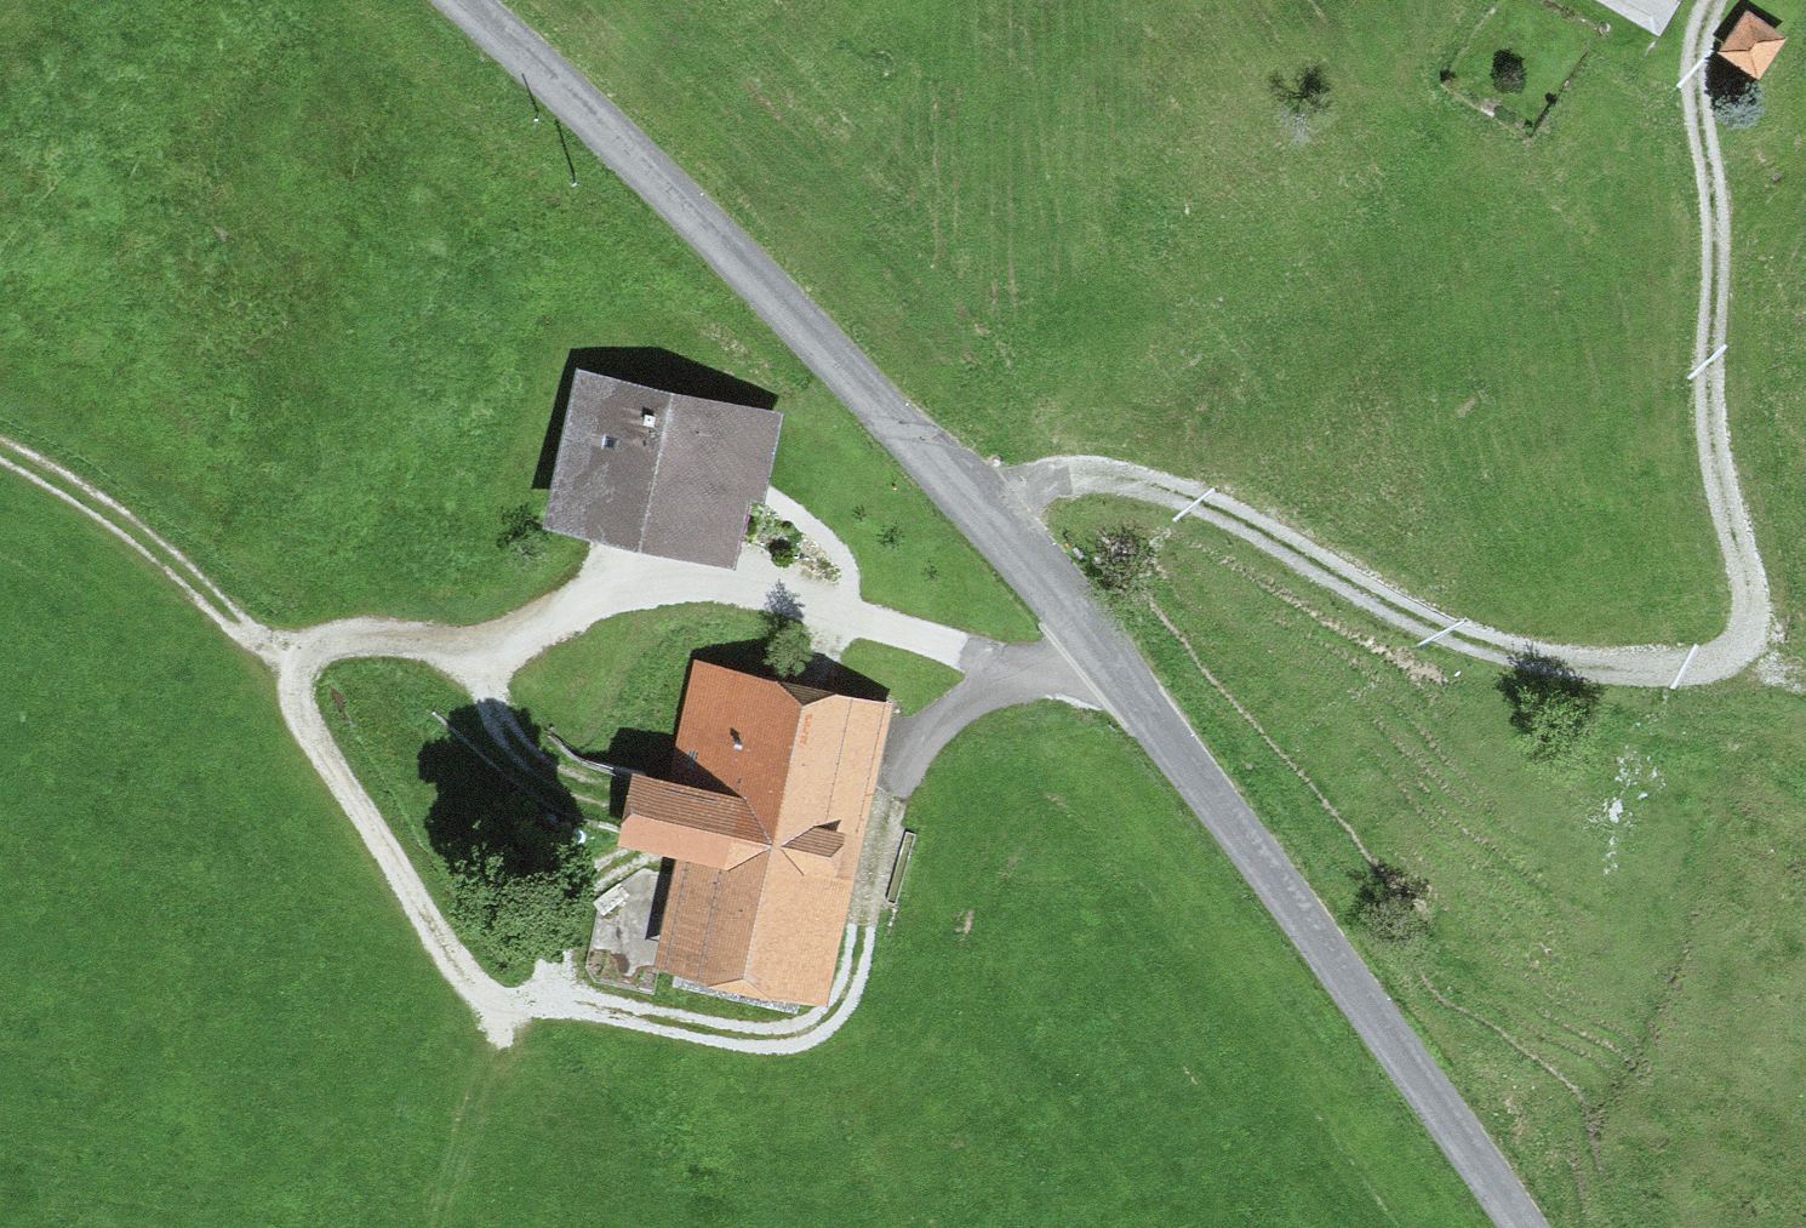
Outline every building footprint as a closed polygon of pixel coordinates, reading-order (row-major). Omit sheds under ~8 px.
[(1684,25),(1697,0),(1635,0),(1684,25)] [(1795,47),(1756,19),(1728,58),(1767,86),(1795,47)] [(784,420),(591,382),(560,534),(753,572),(784,420)] [(902,710),(704,669),(681,780),(656,775),(640,853),(690,863),(669,967),(840,1003),(902,710)]
